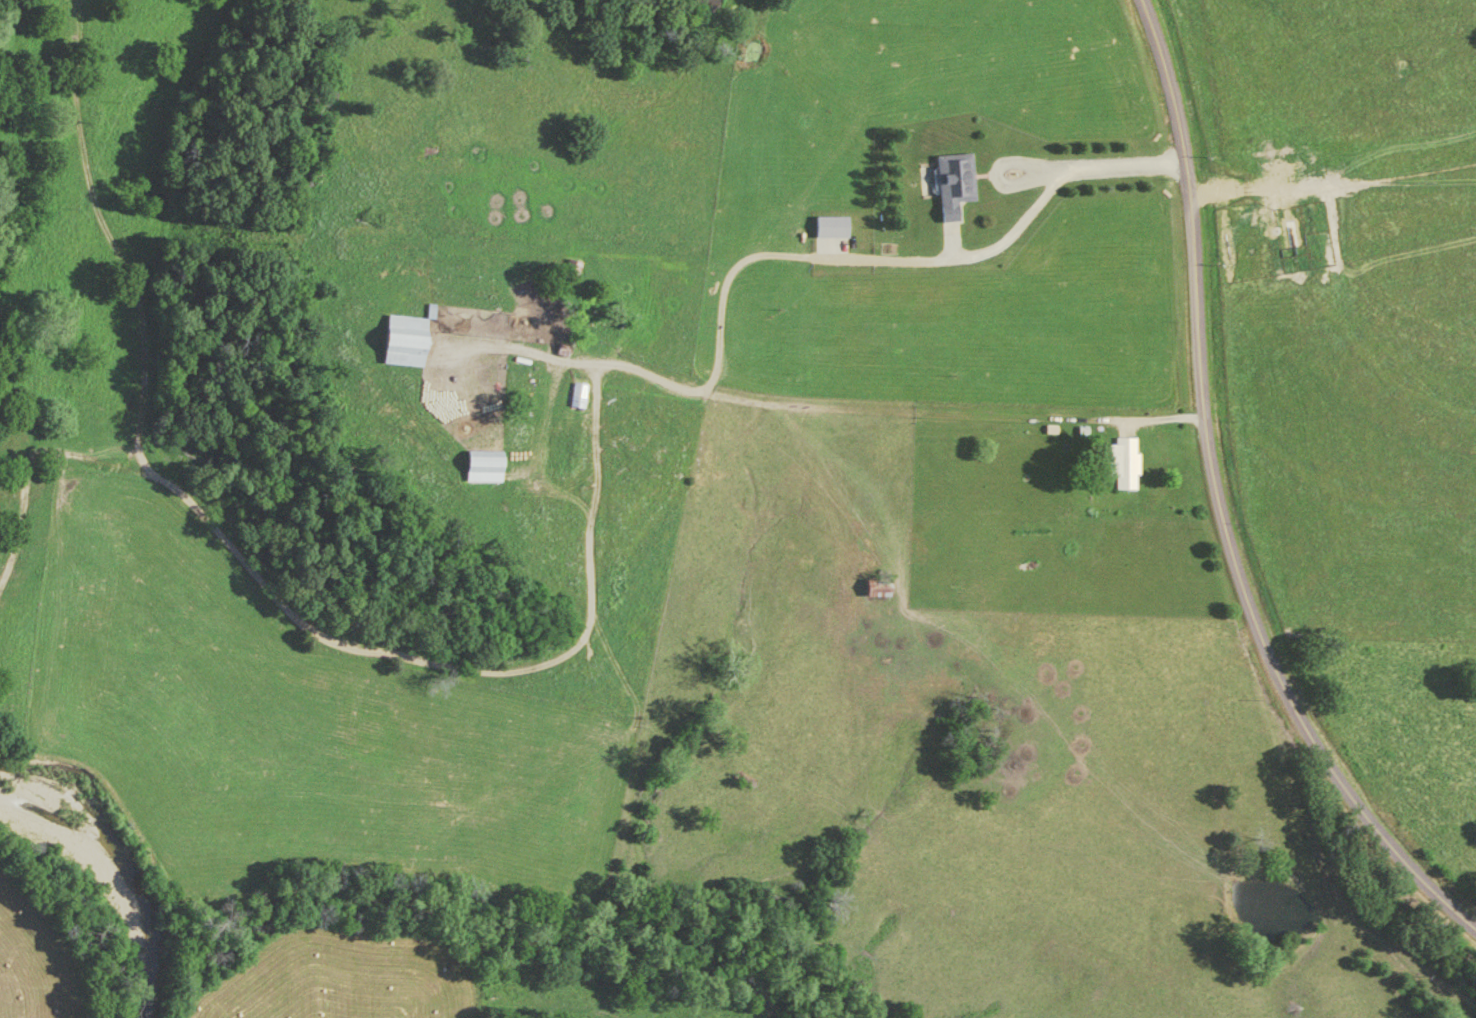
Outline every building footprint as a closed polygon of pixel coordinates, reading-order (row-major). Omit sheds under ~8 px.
[(932,158),(935,225),(955,224),(954,204),(971,203),(969,156),(932,158)] [(848,220),(810,220),(810,240),(848,240),(848,220)] [(560,283),(576,283),(576,263),(560,263),(560,283)] [(376,318),(372,366),(416,370),(420,321),(376,318)] [(579,412),(584,387),(570,384),(565,409),(579,412)] [(1107,447),(1106,480),(1114,480),(1113,492),(1136,493),(1137,440),(1114,440),(1114,447),(1107,447)] [(499,486),(499,454),(456,454),(456,486),(499,486)] [(884,582),(871,584),(872,590),(857,592),(859,602),(886,598),(884,582)]
